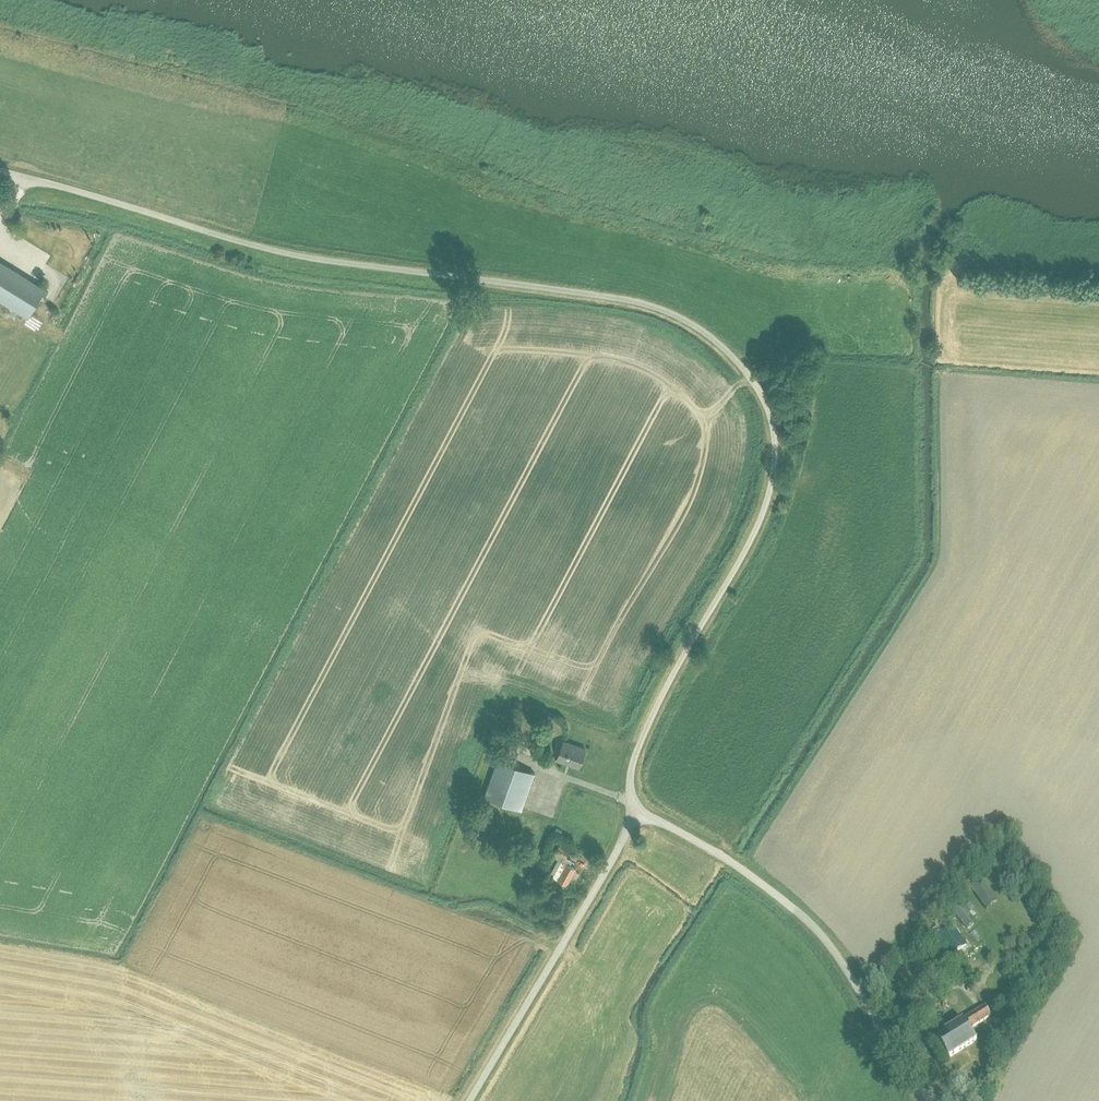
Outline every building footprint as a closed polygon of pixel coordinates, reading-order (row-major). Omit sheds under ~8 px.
[(29,316),(46,288),(0,260),(0,298),(29,316)] [(579,768),(586,749),(564,741),(557,759),(579,768)] [(521,803),(533,772),(497,758),(485,788),(521,803)] [(570,849),(559,844),(553,856),(558,858),(561,860),(553,875),(557,878),(567,884),(572,875),(575,877),(578,872),(575,870),(576,868),(570,863),(572,860),(567,857),(570,849)] [(968,932),(973,927),(956,905),(950,910),(968,932)] [(951,931),(936,942),(948,958),(963,947),(951,931)] [(972,1032),(970,1029),(991,1016),(985,1005),(945,1029),(947,1032),(946,1033),(947,1035),(938,1040),(948,1057),(977,1040),(972,1032)]
